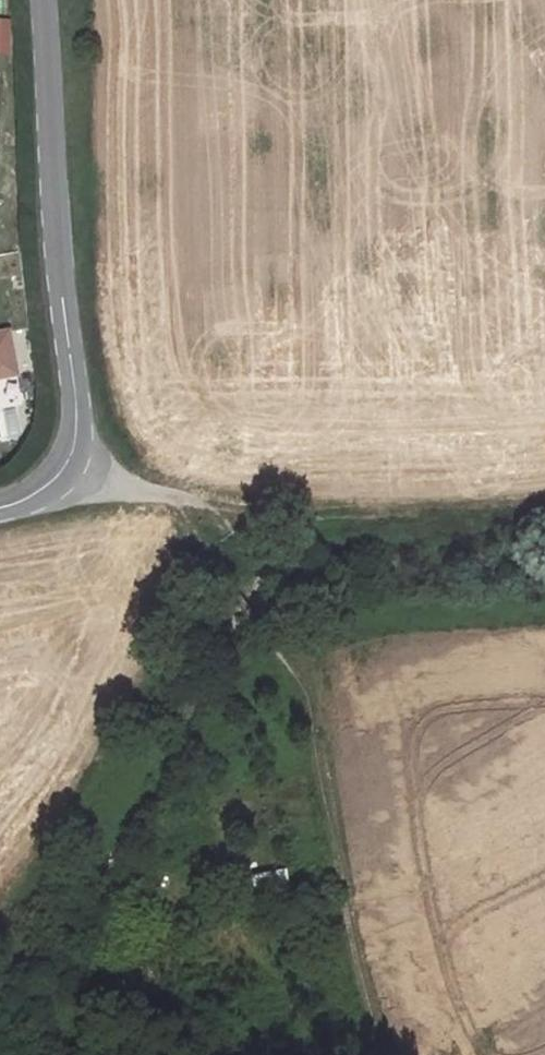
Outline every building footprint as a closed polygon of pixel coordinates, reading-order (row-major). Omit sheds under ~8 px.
[(19,375),(9,327),(0,329),(0,379),(19,375)]
